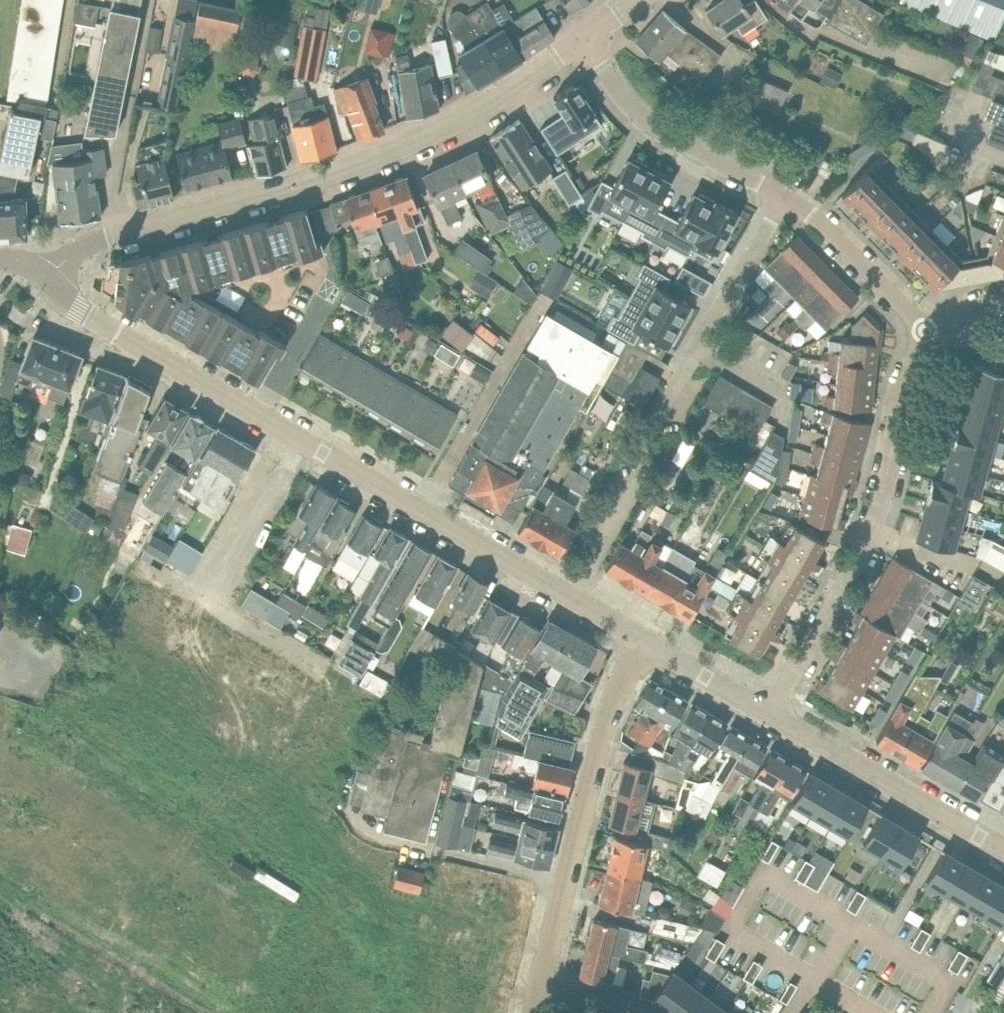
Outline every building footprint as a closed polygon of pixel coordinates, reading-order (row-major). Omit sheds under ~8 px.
[(18,111),(40,116),(45,116),(48,104),(42,103),(47,97),(63,0),(22,0),(7,98),(20,100),(18,111)] [(85,131),(106,131),(114,132),(141,0),(112,0),(85,131)] [(175,17),(167,55),(168,55),(159,102),(175,106),(179,86),(197,0),(179,0),(175,17)] [(352,6),(377,13),(380,0),(353,0),(352,6)] [(571,12),(589,0),(563,0),(571,12)] [(717,26),(721,31),(735,22),(742,34),(767,17),(756,0),(753,0),(745,5),(741,0),(720,0),(706,9),(717,26)] [(826,0),(778,0),(800,17),(810,4),(827,14),(832,16),(837,6),(826,0)] [(861,0),(840,0),(829,22),(866,42),(883,12),(861,0)] [(901,0),(993,39),(1003,12),(1003,0),(901,0)] [(242,9),(203,1),(198,23),(238,31),(242,9)] [(96,27),(100,5),(79,2),(76,23),(96,27)] [(502,26),(488,2),(466,15),(501,73),(522,59),(554,37),(536,6),(502,26)] [(305,16),(293,74),(314,79),(328,10),(315,7),(313,18),(305,16)] [(464,62),(456,67),(466,94),(478,86),(479,86),(501,73),(466,15),(462,12),(457,10),(450,14),(449,20),(450,25),(449,25),(456,36),(458,39),(460,37),(467,48),(459,53),(464,62)] [(686,29),(663,10),(635,42),(657,61),(664,53),(680,66),(682,63),(701,80),(721,54),(686,29)] [(271,31),(276,33),(281,33),(279,43),(293,45),(296,23),(296,21),(288,19),(288,20),(274,16),(271,31)] [(162,27),(149,25),(145,50),(158,52),(162,27)] [(451,65),(445,38),(432,41),(439,76),(453,73),(451,65)] [(411,68),(408,54),(396,57),(408,119),(439,110),(430,63),(411,68)] [(835,90),(843,74),(827,67),(820,82),(835,90)] [(375,101),(366,76),(334,88),(344,113),(350,111),(361,138),(382,130),(372,102),(375,101)] [(757,77),(749,96),(779,109),(788,90),(757,77)] [(996,90),(1003,93),(1003,80),(1000,78),(996,90)] [(564,112),(540,128),(557,154),(602,125),(586,101),(590,99),(580,85),(577,87),(574,83),(553,96),(564,112)] [(312,99),(290,105),(294,124),(292,124),(297,141),(302,161),(337,151),(336,148),(332,132),(327,114),(323,102),(314,105),(312,99)] [(233,106),(236,119),(218,123),(222,141),(177,153),(186,189),(232,177),(225,148),(246,142),(240,119),(243,118),(241,105),(233,106)] [(11,110),(0,108),(0,118),(8,120),(0,156),(0,168),(27,175),(40,116),(18,111),(11,110)] [(282,137),(276,113),(250,120),(256,142),(248,144),(256,175),(287,167),(279,138),(282,137)] [(519,118),(490,137),(522,188),(551,169),(519,118)] [(949,144),(897,122),(851,151),(846,159),(854,164),(858,158),(898,133),(913,139),(912,141),(939,168),(949,144)] [(986,141),(1003,149),(1003,126),(994,122),(986,141)] [(141,181),(133,183),(139,206),(174,197),(164,156),(167,139),(139,146),(144,162),(136,164),(141,181)] [(53,163),(61,222),(100,217),(95,173),(106,172),(103,148),(84,150),(85,159),(53,163)] [(476,151),(451,162),(464,191),(476,186),(485,206),(499,199),(476,151)] [(601,179),(587,207),(600,214),(602,210),(622,221),(649,171),(646,170),(649,165),(634,158),(632,162),(627,160),(614,186),(601,179)] [(464,191),(451,162),(425,175),(447,223),(462,217),(452,197),(464,191)] [(871,166),(842,195),(934,288),(938,284),(941,286),(972,280),(968,258),(963,259),(871,166)] [(649,171),(622,221),(642,231),(640,235),(653,242),(667,214),(656,208),(670,182),(665,180),(668,175),(653,168),(651,172),(649,171)] [(19,173),(0,169),(0,226),(2,238),(12,238),(16,239),(22,238),(25,237),(27,237),(25,198),(15,198),(15,186),(19,173)] [(565,170),(554,177),(569,203),(581,195),(565,170)] [(828,180),(816,173),(808,186),(821,193),(828,180)] [(417,206),(406,175),(387,182),(416,263),(428,258),(415,224),(424,221),(419,206),(417,206)] [(416,263),(387,182),(364,190),(375,222),(389,217),(395,237),(393,237),(404,267),(416,263)] [(364,190),(344,197),(356,229),(361,243),(370,240),(372,246),(382,242),(375,222),(364,190)] [(667,214),(653,242),(666,248),(668,245),(688,256),(692,249),(717,201),(700,192),(698,197),(693,194),(679,220),(667,214)] [(955,194),(948,202),(953,206),(960,199),(955,194)] [(717,201),(692,249),(712,260),(719,247),(722,249),(730,234),(727,232),(737,212),(717,201)] [(331,205),(311,211),(318,234),(338,228),(336,222),(331,205)] [(281,354),(286,345),(258,329),(256,332),(201,298),(200,299),(190,294),(191,293),(189,288),(219,279),(219,278),(229,275),(230,276),(281,261),(281,259),(292,256),(293,260),(324,250),(321,240),(316,242),(306,209),(280,216),(280,218),(270,222),(269,220),(218,235),(218,237),(208,240),(207,238),(159,252),(159,254),(141,259),(140,256),(119,262),(114,300),(139,314),(141,310),(147,314),(146,316),(170,329),(171,328),(180,333),(179,335),(226,362),(227,360),(236,366),(235,368),(259,381),(276,351),(281,354)] [(519,209),(505,215),(520,248),(534,241),(519,209)] [(987,254),(974,257),(968,258),(972,280),(979,279),(1003,274),(1003,267),(1003,264),(1003,213),(987,254)] [(551,254),(564,242),(550,226),(537,236),(539,239),(551,254)] [(812,250),(797,235),(764,267),(774,278),(764,288),(769,293),(812,250)] [(463,239),(455,251),(487,274),(493,266),(489,263),(492,259),(463,239)] [(812,250),(769,293),(775,299),(785,289),(795,298),(828,266),(812,250)] [(393,271),(387,256),(375,260),(380,275),(393,271)] [(557,258),(540,288),(557,297),(573,268),(557,258)] [(664,289),(671,277),(644,262),(637,276),(640,277),(629,297),(635,300),(678,324),(680,322),(684,324),(692,310),(687,308),(690,303),(664,289)] [(693,271),(682,266),(675,279),(686,285),(693,271)] [(828,266),(795,298),(805,308),(795,318),(800,324),(843,281),(828,266)] [(470,286),(489,295),(496,278),(477,270),(470,286)] [(843,281),(800,324),(805,329),(815,319),(826,329),(858,297),(843,281)] [(348,289),(341,301),(363,313),(369,301),(348,289)] [(614,315),(607,328),(634,343),(641,331),(667,345),(669,341),(673,343),(681,329),(677,327),(678,324),(635,300),(629,297),(618,316),(614,315)] [(882,327),(866,311),(852,325),(850,341),(841,340),(839,352),(830,351),(829,361),(876,366),(878,345),(880,345),(882,327)] [(524,352),(525,352),(458,467),(473,476),(466,488),(500,507),(504,500),(520,510),(531,493),(579,408),(586,411),(618,355),(545,313),(524,352)] [(440,332),(461,348),(472,333),(452,317),(440,332)] [(969,387),(1003,396),(1003,333),(1003,332),(1002,337),(998,336),(995,348),(998,349),(993,368),(975,363),(974,364),(975,364),(969,387)] [(343,346),(320,333),(299,368),(323,381),(343,346)] [(33,337),(23,363),(11,358),(0,387),(0,393),(11,397),(18,379),(33,384),(31,388),(63,400),(81,354),(33,336),(33,337)] [(648,351),(626,340),(611,369),(630,381),(648,351)] [(435,353),(454,363),(460,352),(440,342),(435,353)] [(366,360),(343,346),(323,381),(345,395),(366,360)] [(389,373),(366,360),(345,395),(368,408),(389,373)] [(796,365),(789,361),(782,375),(786,378),(789,378),(796,365)] [(876,366),(829,361),(828,370),(837,371),(836,383),(874,387),(876,366)] [(102,432),(125,375),(98,365),(91,383),(87,381),(83,392),(87,393),(80,413),(94,418),(90,428),(102,432)] [(640,366),(622,395),(643,407),(660,377),(640,366)] [(412,387),(389,373),(368,408),(391,422),(412,387)] [(740,386),(720,374),(703,403),(723,415),(734,398),(740,386)] [(87,533),(85,538),(95,542),(103,522),(105,523),(120,486),(146,418),(141,416),(150,389),(128,377),(114,418),(93,472),(102,475),(96,491),(98,492),(95,502),(98,504),(93,517),(87,533)] [(800,383),(792,381),(791,392),(790,397),(797,399),(800,383)] [(874,387),(836,383),(835,395),(825,394),(824,404),(871,409),(874,387)] [(760,398),(740,386),(734,398),(723,415),(744,427),(754,409),(760,398)] [(434,400),(412,387),(391,422),(414,435),(434,400)] [(964,403),(1001,414),(1003,402),(1003,396),(969,387),(964,403)] [(167,398),(165,397),(155,414),(148,429),(156,434),(138,464),(151,472),(188,410),(177,404),(176,401),(171,398),(167,398)] [(773,406),(760,398),(754,409),(744,427),(756,434),(773,406)] [(458,414),(434,400),(414,435),(437,449),(458,414)] [(964,403),(959,423),(995,433),(1001,414),(964,403)] [(793,407),(790,424),(798,426),(801,409),(793,407)] [(870,422),(824,410),(821,420),(830,422),(827,433),(864,444),(870,422)] [(132,540),(143,547),(151,532),(174,494),(176,495),(178,491),(176,490),(214,426),(203,420),(202,417),(197,414),(194,414),(191,412),(172,445),(188,454),(185,459),(180,456),(175,465),(166,459),(138,506),(149,512),(132,540)] [(959,423),(953,443),(990,453),(995,433),(959,423)] [(798,426),(790,424),(788,440),(796,441),(798,426)] [(217,427),(183,485),(202,497),(237,438),(231,435),(228,432),(223,429),(219,428),(217,427)] [(779,464),(783,436),(772,430),(744,477),(765,489),(778,466),(779,464)] [(864,444),(827,433),(824,445),(815,443),(812,452),(858,465),(864,444)] [(237,438),(202,497),(210,502),(214,504),(232,475),(238,479),(256,449),(254,448),(251,445),(246,442),(242,441),(237,438)] [(953,443),(948,462),(984,473),(990,453),(953,443)] [(779,466),(787,468),(790,450),(782,449),(779,466)] [(858,465),(812,452),(810,461),(819,464),(816,475),(811,474),(855,486),(855,485),(853,485),(858,465)] [(948,462),(942,482),(970,490),(979,492),(984,473),(948,462)] [(779,466),(778,466),(770,480),(777,481),(785,482),(787,468),(779,466)] [(855,486),(811,474),(806,495),(842,505),(846,493),(852,495),(855,486)] [(933,479),(927,500),(964,510),(969,490),(933,479)] [(337,495),(317,484),(300,514),(308,519),(294,544),(305,550),(335,497),(337,495)] [(564,497),(544,485),(533,504),(518,532),(538,543),(564,497)] [(120,486),(105,523),(124,530),(138,493),(120,486)] [(771,490),(763,504),(769,508),(778,494),(771,490)] [(842,505),(806,495),(800,516),(843,528),(846,518),(839,517),(842,505)] [(349,502),(340,497),(338,500),(336,498),(311,540),(333,553),(357,510),(348,505),(349,502)] [(576,504),(564,497),(538,543),(558,555),(573,528),(565,523),(576,504)] [(697,524),(704,512),(702,511),(708,500),(703,497),(689,520),(697,524)] [(927,500),(922,519),(958,529),(964,510),(927,500)] [(363,514),(353,531),(339,556),(359,568),(384,526),(382,525),(383,522),(374,517),(373,519),(363,514)] [(922,519),(916,539),(953,549),(953,548),(958,529),(922,519)] [(768,559),(757,577),(791,598),(825,541),(790,521),(779,539),(770,534),(759,554),(768,559)] [(27,551),(30,525),(10,523),(7,549),(27,551)] [(409,537),(389,526),(373,554),(381,558),(359,596),(371,603),(409,537)] [(631,548),(622,542),(621,542),(605,569),(625,581),(641,554),(654,536),(642,529),(631,548)] [(151,532),(143,547),(164,559),(173,545),(151,532)] [(976,555),(976,556),(982,558),(983,556),(993,539),(982,535),(976,555)] [(643,555),(641,554),(625,581),(646,593),(673,547),(654,536),(643,555)] [(379,608),(373,617),(389,625),(405,598),(418,576),(422,568),(432,551),(413,539),(403,557),(398,564),(385,587),(375,605),(379,608)] [(189,574),(201,553),(178,540),(166,560),(189,574)] [(683,553),(673,547),(646,593),(668,606),(685,578),(673,570),(683,553)] [(718,547),(710,561),(695,586),(687,581),(688,579),(685,578),(668,606),(689,618),(727,552),(718,547)] [(458,566),(438,554),(422,583),(423,584),(414,600),(432,611),(458,566)] [(946,588),(894,557),(882,576),(922,599),(929,587),(941,595),(946,588)] [(488,583),(468,572),(453,598),(460,603),(447,625),(460,632),(488,583)] [(971,610),(988,582),(974,573),(957,602),(971,610)] [(922,599),(882,576),(871,595),(923,625),(927,618),(915,611),(922,599)] [(735,615),(724,634),(758,654),(791,598),(757,577),(747,595),(738,590),(726,610),(735,615)] [(246,594),(240,604),(266,619),(272,609),(276,602),(250,587),(246,594)] [(923,625),(871,595),(861,613),(858,611),(857,612),(900,637),(907,625),(919,632),(923,625)] [(352,638),(371,603),(359,596),(344,622),(349,625),(331,657),(338,661),(352,638)] [(512,611),(489,598),(472,628),(482,634),(470,656),(483,663),(512,611)] [(272,609),(266,619),(279,627),(289,610),(276,602),(272,609)] [(328,617),(307,605),(301,615),(323,628),(328,617)] [(87,610),(81,620),(93,627),(99,617),(87,610)] [(32,611),(25,623),(37,630),(44,617),(32,611)] [(900,637),(857,612),(853,620),(859,624),(853,634),(885,653),(896,635),(900,637)] [(499,672),(483,663),(478,685),(506,693),(520,668),(521,667),(544,629),(519,615),(502,644),(512,649),(499,672)] [(569,629),(550,619),(544,629),(521,667),(532,675),(544,656),(551,660),(569,629)] [(385,632),(376,646),(384,652),(401,626),(392,621),(385,632)] [(435,634),(423,627),(411,648),(423,655),(427,647),(435,634)] [(596,645),(569,629),(551,660),(563,667),(545,698),(575,712),(592,683),(579,675),(596,645)] [(435,633),(435,634),(427,647),(429,647),(426,652),(430,654),(433,650),(451,660),(429,740),(422,738),(423,733),(383,723),(370,772),(357,768),(349,801),(362,804),(361,809),(388,816),(384,829),(425,840),(449,751),(461,755),(462,752),(460,751),(469,715),(478,685),(483,663),(470,656),(455,648),(457,645),(435,633)] [(885,653),(853,634),(846,644),(840,641),(835,649),(874,672),(885,653)] [(361,674),(375,649),(352,638),(338,661),(361,674)] [(915,646),(907,660),(914,664),(922,650),(915,646)] [(874,672),(835,649),(830,657),(837,661),(831,671),(863,690),(874,672)] [(951,661),(940,680),(947,684),(958,665),(951,661)] [(550,686),(532,675),(520,668),(506,693),(503,698),(499,714),(490,745),(493,746),(499,725),(520,737),(550,686)] [(902,669),(894,683),(901,687),(909,673),(902,669)] [(863,690),(831,671),(825,681),(819,678),(814,687),(852,709),(862,692),(863,690)] [(669,689),(650,678),(634,705),(643,711),(630,733),(640,739),(669,689)] [(901,687),(894,683),(885,697),(892,701),(901,687)] [(688,700),(669,689),(640,739),(650,745),(663,722),(672,728),(688,700)] [(923,708),(902,696),(876,741),(897,753),(912,726),(923,708)] [(710,713),(692,702),(674,733),(682,738),(671,758),(680,764),(710,713)] [(880,707),(871,721),(878,725),(887,711),(880,707)] [(973,721),(954,710),(921,767),(940,778),(973,721)] [(727,723),(710,713),(680,764),(689,769),(700,749),(709,754),(727,723)] [(912,726),(897,753),(918,765),(944,720),(934,715),(923,733),(912,726)] [(940,778),(958,788),(973,762),(964,757),(984,721),(976,716),(973,721),(940,778)] [(720,786),(749,735),(731,725),(715,753),(724,758),(710,781),(720,786)] [(529,729),(523,754),(515,753),(515,754),(573,767),(569,766),(575,740),(529,729)] [(767,746),(749,735),(720,786),(713,797),(722,802),(728,791),(741,769),(751,774),(767,746)] [(984,743),(973,762),(958,788),(977,799),(991,773),(995,776),(1003,761),(1003,755),(984,743)] [(482,744),(480,754),(475,773),(488,777),(496,747),(482,744)] [(789,758),(771,748),(761,765),(754,777),(762,781),(749,802),(725,844),(736,850),(753,821),(754,820),(760,808),(789,758)] [(573,767),(515,754),(513,762),(518,764),(517,767),(536,771),(533,784),(565,792),(567,792),(573,767)] [(659,757),(655,772),(683,781),(684,778),(686,769),(659,757)] [(807,769),(789,758),(760,808),(754,820),(753,821),(766,829),(773,816),(770,814),(782,793),(790,798),(807,769)] [(624,761),(616,791),(643,798),(651,768),(624,761)] [(830,782),(810,771),(793,801),(812,812),(830,782)] [(683,781),(676,807),(685,809),(685,808),(691,794),(697,781),(684,778),(683,781)] [(564,795),(501,780),(497,792),(504,794),(516,797),(514,807),(528,810),(559,817),(559,815),(562,814),(564,806),(562,804),(564,795)] [(848,793),(830,782),(812,812),(831,823),(848,793)] [(473,788),(452,783),(449,796),(470,801),(473,788)] [(643,798),(616,791),(609,822),(636,828),(643,798)] [(848,793),(831,823),(850,834),(868,805),(848,793)] [(691,794),(685,808),(705,816),(711,802),(691,794)] [(467,813),(470,801),(449,796),(441,819),(461,824),(464,812),(467,813)] [(520,831),(518,838),(554,846),(558,827),(496,812),(493,824),(520,831)] [(900,824),(880,812),(863,842),(882,853),(900,824)] [(455,847),(461,824),(441,819),(436,842),(455,847)] [(919,835),(900,824),(882,853),(902,865),(919,835)] [(713,829),(708,837),(714,841),(719,832),(713,829)] [(672,838),(651,831),(647,844),(668,849),(672,838)] [(647,844),(615,836),(607,867),(640,875),(647,844)] [(554,846),(518,838),(517,845),(490,838),(487,851),(549,866),(554,846)] [(772,839),(762,857),(768,861),(779,843),(772,839)] [(965,862),(946,850),(928,880),(948,892),(965,862)] [(698,853),(689,869),(717,884),(725,868),(698,853)] [(806,859),(795,877),(804,882),(815,864),(806,859)] [(984,873),(965,862),(948,892),(966,903),(984,873)] [(815,864),(804,882),(817,889),(828,871),(815,864)] [(393,885),(419,891),(424,872),(399,865),(393,885)] [(653,880),(642,877),(639,879),(606,871),(602,888),(600,891),(599,897),(599,901),(599,902),(644,914),(653,880)] [(1002,884),(984,873),(966,903),(985,913),(1002,884)] [(733,905),(744,886),(732,879),(723,895),(732,904),(733,905)] [(1002,884),(985,913),(1003,925),(1003,885),(1002,884)] [(857,889),(847,907),(856,912),(866,894),(857,889)] [(720,893),(710,908),(725,917),(732,904),(723,895),(720,893)] [(725,919),(708,910),(700,928),(714,931),(714,930),(717,931),(725,919)] [(594,918),(587,947),(642,961),(645,950),(620,945),(620,941),(612,939),(615,924),(594,918)] [(921,927),(911,945),(920,950),(930,932),(921,927)] [(716,937),(706,955),(715,960),(725,942),(716,937)] [(642,961),(587,947),(580,976),(601,981),(605,965),(614,967),(615,964),(640,970),(642,961)] [(959,949),(948,967),(957,972),(968,954),(959,949)] [(1003,976),(1003,952),(1000,960),(999,960),(987,981),(997,987),(1003,976)] [(754,959),(743,976),(752,982),(763,964),(754,959)] [(690,985),(672,972),(651,999),(669,1012),(690,985)] [(997,987),(991,997),(1002,1004),(1003,1001),(1003,976),(997,987)] [(780,998),(779,999),(786,1003),(797,984),(790,980),(780,998)] [(690,985),(669,1012),(670,1012),(696,1012),(707,998),(690,985)] [(696,1012),(723,1012),(724,1011),(707,998),(696,1012)] [(963,1009),(970,1012),(977,1012),(981,1006),(969,999),(963,1009)]
